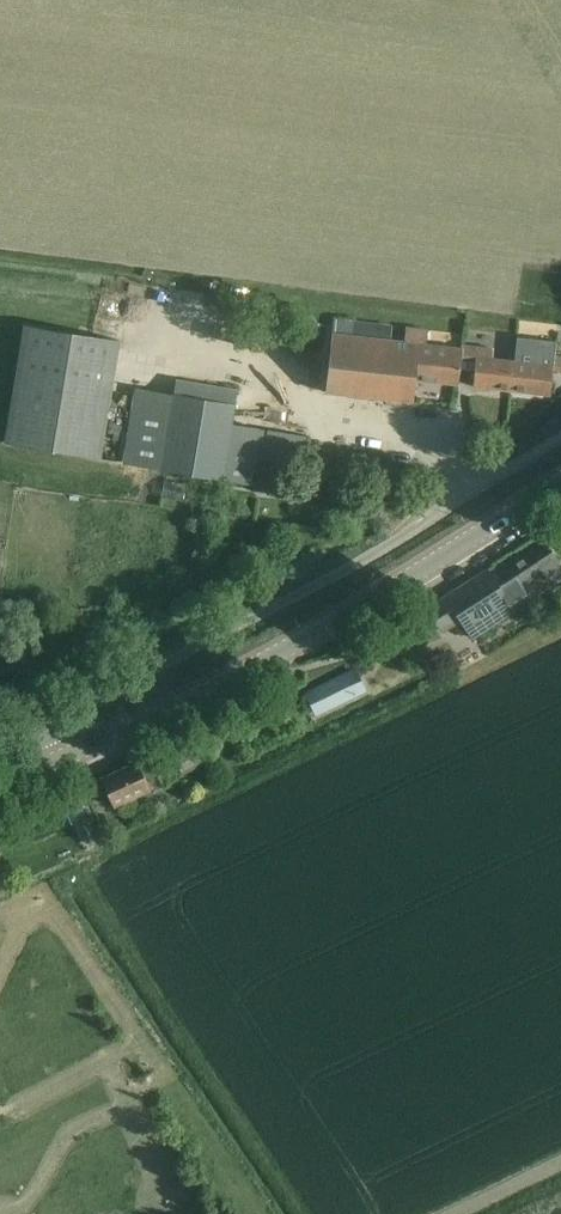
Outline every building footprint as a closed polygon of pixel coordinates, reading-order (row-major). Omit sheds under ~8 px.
[(326,392),(413,401),(416,379),(459,384),(461,360),(475,362),(473,387),(498,389),(549,394),(551,370),(553,371),(560,371),(560,356),(554,356),(556,341),(516,337),(514,360),(493,357),(494,348),(463,344),(460,344),(460,347),(426,343),(427,336),(427,328),(417,327),(406,326),(404,340),(373,337),(375,322),(355,320),(334,318),(326,392)] [(5,443),(100,459),(119,340),(24,325),(5,443)] [(123,463),(150,467),(251,484),(255,458),(299,466),(304,436),(231,424),(237,390),(175,379),(173,395),(136,389),(123,463)] [(258,479),(257,489),(271,491),(272,481),(258,479)] [(430,605),(428,607),(442,629),(461,617),(472,636),(512,610),(511,610),(513,609),(560,578),(560,568),(544,540),(490,575),(486,569),(430,605)] [(354,668),(303,692),(314,715),(365,691),(354,668)] [(168,747),(181,774),(211,761),(200,734),(168,747)] [(167,753),(155,758),(151,760),(162,784),(178,776),(167,753)] [(137,760),(101,777),(113,805),(150,788),(137,760)]
